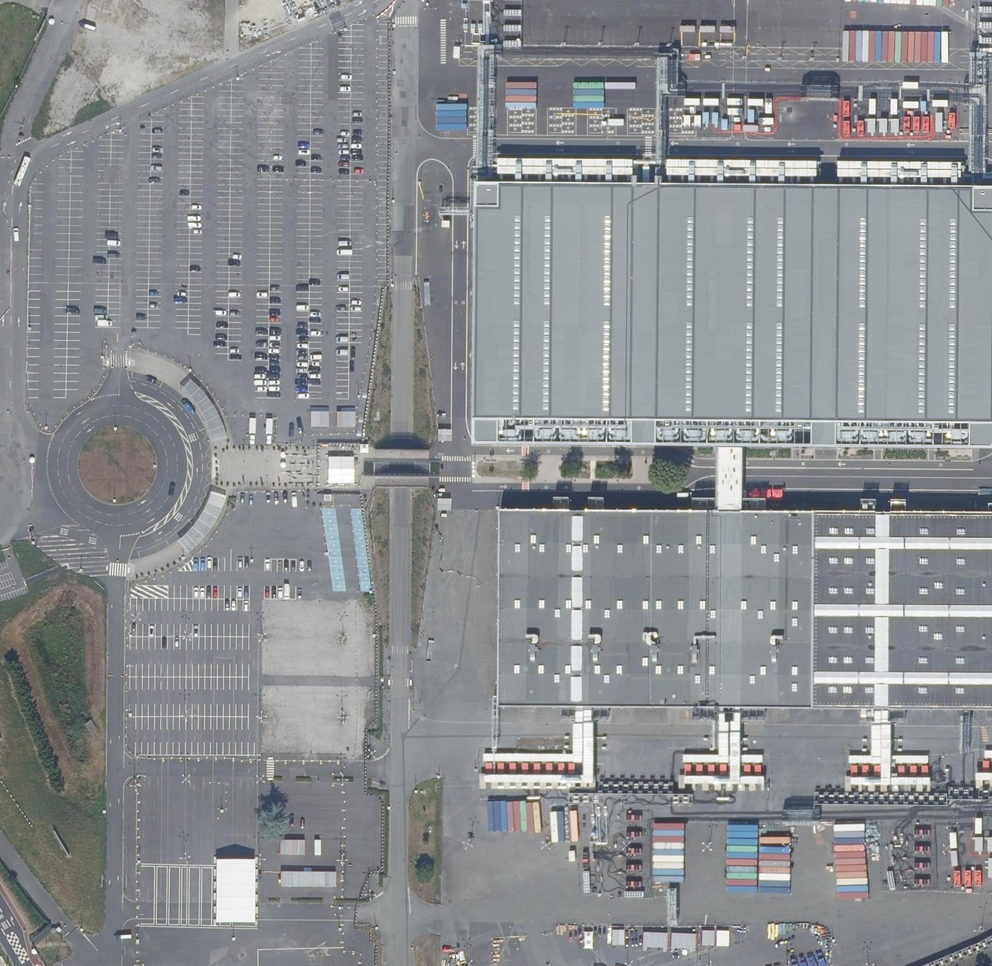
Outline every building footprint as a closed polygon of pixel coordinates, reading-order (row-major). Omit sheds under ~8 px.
[(145,11),(150,0),(116,0),(145,11)] [(480,423),(515,423),(556,424),(591,424),(623,424),(653,425),(653,443),(698,443),(698,425),(712,425),(810,426),(905,427),(991,427),(991,187),(483,182),(480,423)] [(67,211),(62,213),(69,225),(74,222),(67,211)] [(154,300),(165,291),(155,279),(144,288),(154,300)] [(208,374),(204,379),(215,389),(219,384),(208,374)] [(438,440),(451,440),(451,429),(438,429),(438,440)] [(437,509),(450,510),(451,499),(437,498),(437,509)] [(986,502),(986,511),(879,511),(727,511),(683,511),(647,511),(612,511),(573,511),(542,511),(510,511),(495,511),(495,529),(495,554),(495,581),(494,609),(494,638),(494,669),(493,691),(493,706),(520,706),(555,706),(584,706),(610,706),(642,706),(724,706),(880,707),(986,708),(985,717),(991,717),(991,502),(986,502)]
